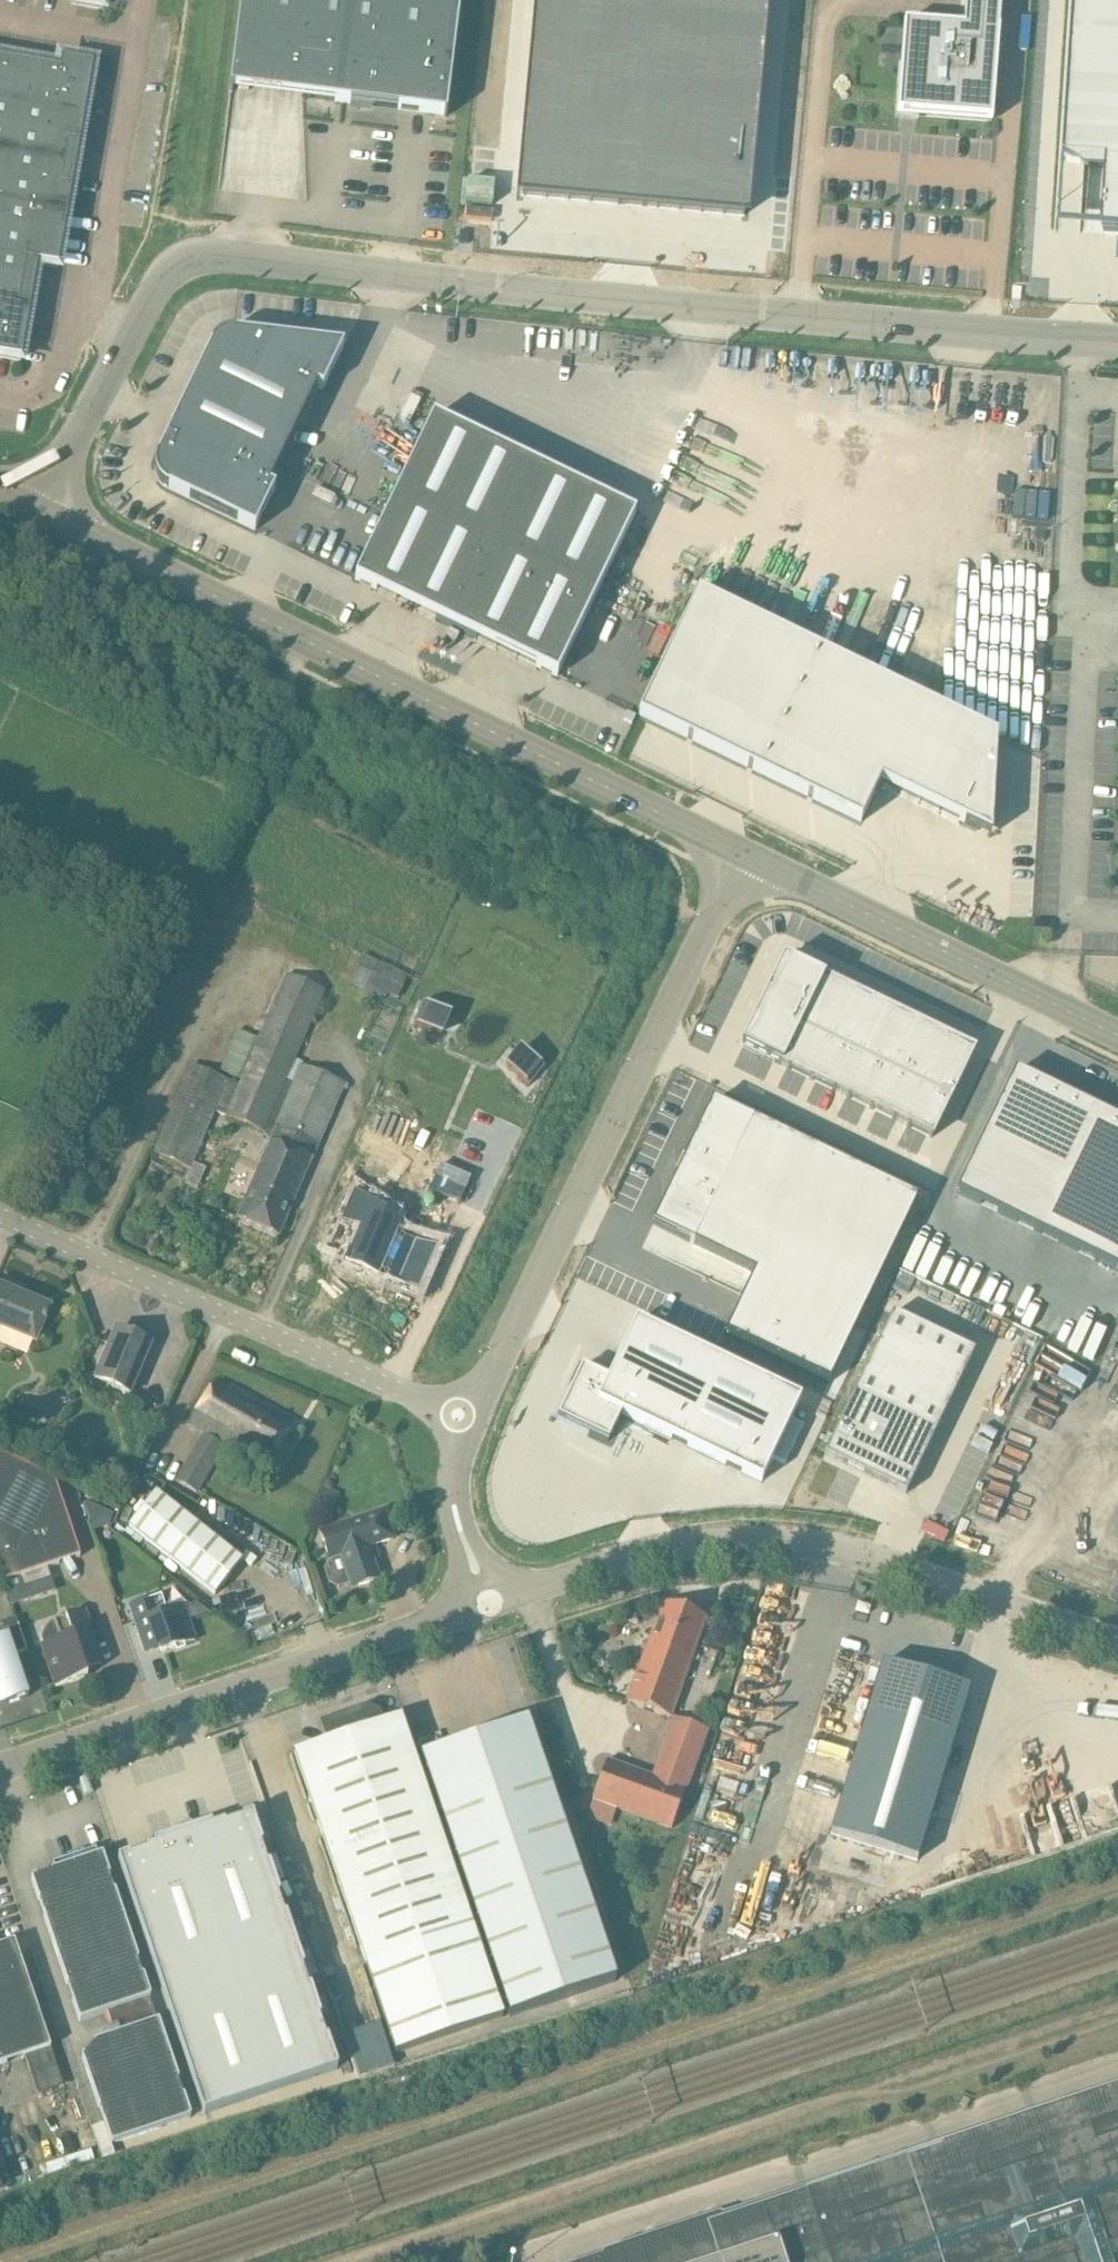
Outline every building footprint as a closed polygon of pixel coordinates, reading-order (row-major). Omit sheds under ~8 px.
[(72,4),(103,10),(105,0),(72,0),(72,4)] [(230,91),(447,118),(461,0),(242,0),(230,91)] [(521,197),(745,217),(749,172),(765,0),(539,0),(525,152),(521,197)] [(963,28),(904,24),(897,115),(992,122),(999,31),(1001,0),(965,0),(963,28)] [(1059,163),(1108,166),(1104,235),(1117,236),(1117,0),(1070,0),(1059,163)] [(22,361),(31,309),(20,307),(27,263),(59,268),(72,190),(62,188),(69,144),(80,146),(93,67),(62,61),(60,72),(0,61),(0,357),(22,361)] [(344,347),(236,334),(233,334),(228,335),(223,337),(218,340),(215,343),(211,348),(158,458),(156,462),(156,466),(156,471),(156,474),(158,477),(159,480),(162,484),(165,487),(169,489),(256,531),(276,489),(270,487),(318,388),(324,391),(344,347)] [(1112,435),(1114,413),(1095,411),(1093,433),(1112,435)] [(434,417),(355,579),(558,677),(598,595),(636,515),(631,512),(630,514),(634,516),(595,597),(396,500),(435,420),(439,422),(439,420),(434,417)] [(631,512),(439,420),(439,422),(435,420),(396,500),(595,597),(634,516),(630,514),(631,512)] [(699,594),(640,717),(862,824),(882,784),(980,831),(992,837),(993,824),(998,739),(699,594)] [(409,976),(363,955),(351,982),(386,998),(388,994),(398,999),(409,976)] [(757,1015),(742,1047),(781,1066),(782,1065),(932,1139),(974,1052),(823,979),(824,979),(784,960),(762,1005),(766,1007),(761,1017),(757,1015)] [(325,990),(287,975),(259,1039),(238,1030),(220,1071),(241,1080),(239,1086),(192,1065),(154,1152),(192,1169),(216,1111),(265,1131),(271,1142),(237,1220),(279,1238),(292,1208),(312,1160),(344,1083),(303,1066),(304,1063),(297,1060),(325,990)] [(424,1003),(414,1026),(440,1037),(450,1014),(424,1003)] [(523,1050),(508,1069),(530,1087),(545,1067),(523,1050)] [(957,1193),(1117,1271),(1117,1122),(1016,1073),(957,1193)] [(679,1174),(654,1226),(755,1274),(726,1335),(829,1384),(918,1201),(755,1122),(713,1102),(688,1154),(687,1156),(689,1157),(688,1159),(681,1173),(679,1172),(678,1174),(679,1174)] [(440,1166),(428,1195),(460,1204),(471,1179),(440,1166)] [(355,1191),(342,1222),(359,1229),(343,1265),(379,1281),(382,1274),(388,1277),(386,1280),(397,1285),(397,1284),(418,1293),(438,1248),(405,1238),(401,1247),(395,1244),(400,1233),(388,1227),(392,1217),(355,1191)] [(0,1289),(0,1330),(1,1328),(36,1343),(50,1310),(0,1289)] [(893,1314),(825,1456),(906,1495),(975,1354),(893,1314)] [(573,1387),(558,1419),(589,1434),(609,1443),(622,1416),(762,1483),(773,1460),(785,1466),(804,1427),(792,1422),(801,1402),(637,1322),(609,1380),(583,1368),(573,1387)] [(150,1352),(114,1337),(96,1381),(131,1396),(150,1352)] [(232,1392),(216,1384),(190,1425),(205,1434),(178,1482),(197,1493),(226,1445),(268,1469),(297,1422),(234,1388),(232,1392)] [(56,1432),(38,1433),(40,1454),(58,1453),(57,1449),(57,1445),(56,1432)] [(0,1455),(0,1564),(6,1581),(19,1576),(23,1589),(47,1582),(43,1571),(81,1558),(55,1479),(0,1455)] [(243,1562),(157,1493),(130,1527),(217,1595),(243,1562)] [(114,1515),(88,1503),(85,1504),(93,1531),(110,1526),(114,1515)] [(394,1539),(385,1512),(321,1534),(330,1561),(342,1557),(353,1589),(380,1580),(374,1561),(379,1560),(374,1546),(394,1539)] [(168,1613),(162,1596),(131,1607),(145,1649),(160,1644),(162,1653),(196,1641),(185,1608),(168,1613)] [(706,1620),(665,1605),(629,1704),(671,1719),(706,1620)] [(101,1659),(85,1611),(55,1621),(56,1623),(53,1624),(50,1626),(48,1628),(46,1631),(45,1633),(44,1636),(44,1639),(44,1643),(45,1646),(42,1646),(57,1688),(88,1678),(84,1665),(101,1659)] [(0,1707),(29,1698),(15,1657),(28,1652),(19,1626),(0,1632),(0,1638),(1,1640),(0,1640),(0,1706),(0,1707)] [(884,1664),(832,1835),(918,1861),(970,1690),(884,1664)] [(369,1707),(366,1708),(323,1722),(330,1743),(295,1755),(398,2055),(505,2018),(402,1718),(384,1724),(380,1712),(369,1707)] [(528,1721),(506,1728),(423,1757),(512,2018),(617,1982),(528,1721)] [(709,1732),(678,1721),(658,1780),(608,1761),(593,1801),(594,1801),(588,1816),(611,1825),(617,1810),(671,1831),(709,1732)] [(121,1861),(205,2115),(340,2070),(256,1816),(217,1829),(215,1821),(157,1841),(159,1848),(121,1861)] [(99,1857),(97,1850),(54,1864),(57,1871),(32,1879),(80,2023),(108,2013),(116,2036),(93,2045),(83,2058),(112,2146),(193,2119),(104,1855),(99,1857)] [(15,1942),(0,1948),(0,2067),(26,2058),(39,2097),(65,2089),(52,2050),(51,2050),(15,1942)] [(382,2021),(347,2035),(362,2077),(398,2064),(382,2021)] [(586,2261),(1117,2261),(1117,2085),(586,2261)]
